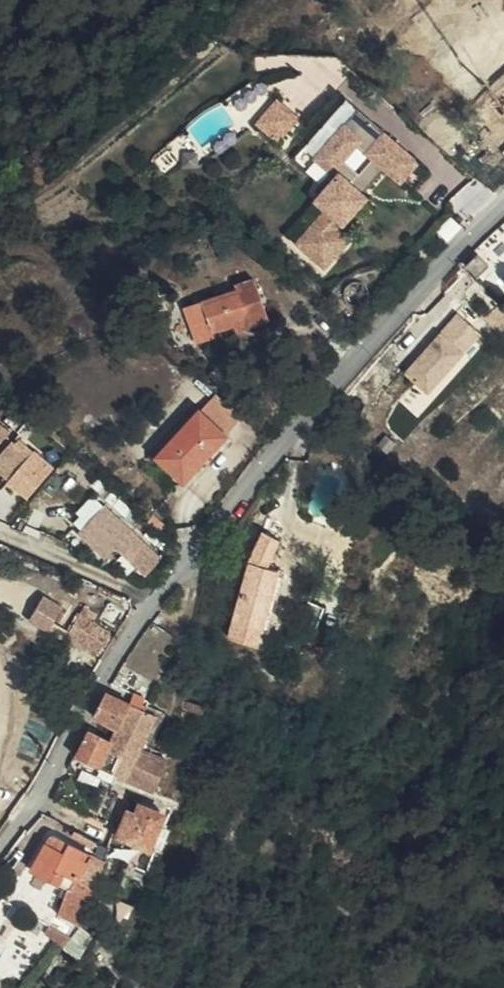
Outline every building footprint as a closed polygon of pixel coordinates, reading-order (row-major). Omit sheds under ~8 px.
[(278,95),(257,122),(281,142),(303,115),(278,95)] [(312,158),(356,107),(342,95),(292,153),(305,166),(312,158)] [(360,145),(378,126),(356,107),(312,158),(327,171),(331,167),(337,172),(311,201),(328,216),(302,246),(325,266),(339,251),(351,236),(339,226),(367,195),(356,185),(364,175),(347,161),(360,145)] [(416,159),(378,126),(360,145),(399,179),(416,159)] [(248,316),(241,290),(188,305),(199,344),(217,338),(216,332),(235,327),(233,320),(248,316)] [(429,392),(486,333),(461,310),(405,369),(429,392)] [(208,464),(233,437),(206,412),(204,415),(199,409),(154,458),(183,484),(205,460),(208,464)] [(7,441),(0,450),(0,478),(2,480),(7,473),(25,487),(41,469),(7,441)] [(147,554),(92,503),(81,516),(135,566),(147,554)] [(245,558),(263,564),(276,537),(260,528),(245,558)] [(253,624),(271,566),(263,564),(245,558),(227,616),(253,624)] [(281,569),(271,566),(253,624),(263,628),(281,569)] [(67,610),(49,600),(35,627),(53,636),(67,610)] [(149,624),(148,625),(170,641),(167,648),(173,653),(179,642),(159,625),(166,616),(160,611),(149,624)] [(70,629),(70,630),(98,651),(110,636),(81,614),(70,629)] [(106,692),(94,715),(117,727),(119,727),(130,703),(106,692)] [(119,727),(117,727),(115,731),(113,736),(132,745),(148,705),(139,701),(137,705),(130,703),(119,727)] [(148,705),(132,745),(120,775),(155,792),(169,761),(142,748),(160,712),(148,705)] [(109,782),(116,784),(120,775),(132,745),(113,736),(112,739),(91,729),(78,756),(114,772),(109,782)] [(151,849),(164,814),(139,804),(136,815),(129,812),(119,836),(151,849)] [(58,916),(82,927),(104,862),(70,844),(65,853),(48,844),(33,871),(71,891),(58,916)] [(74,938),(66,949),(80,961),(96,938),(82,927),(74,938)]
